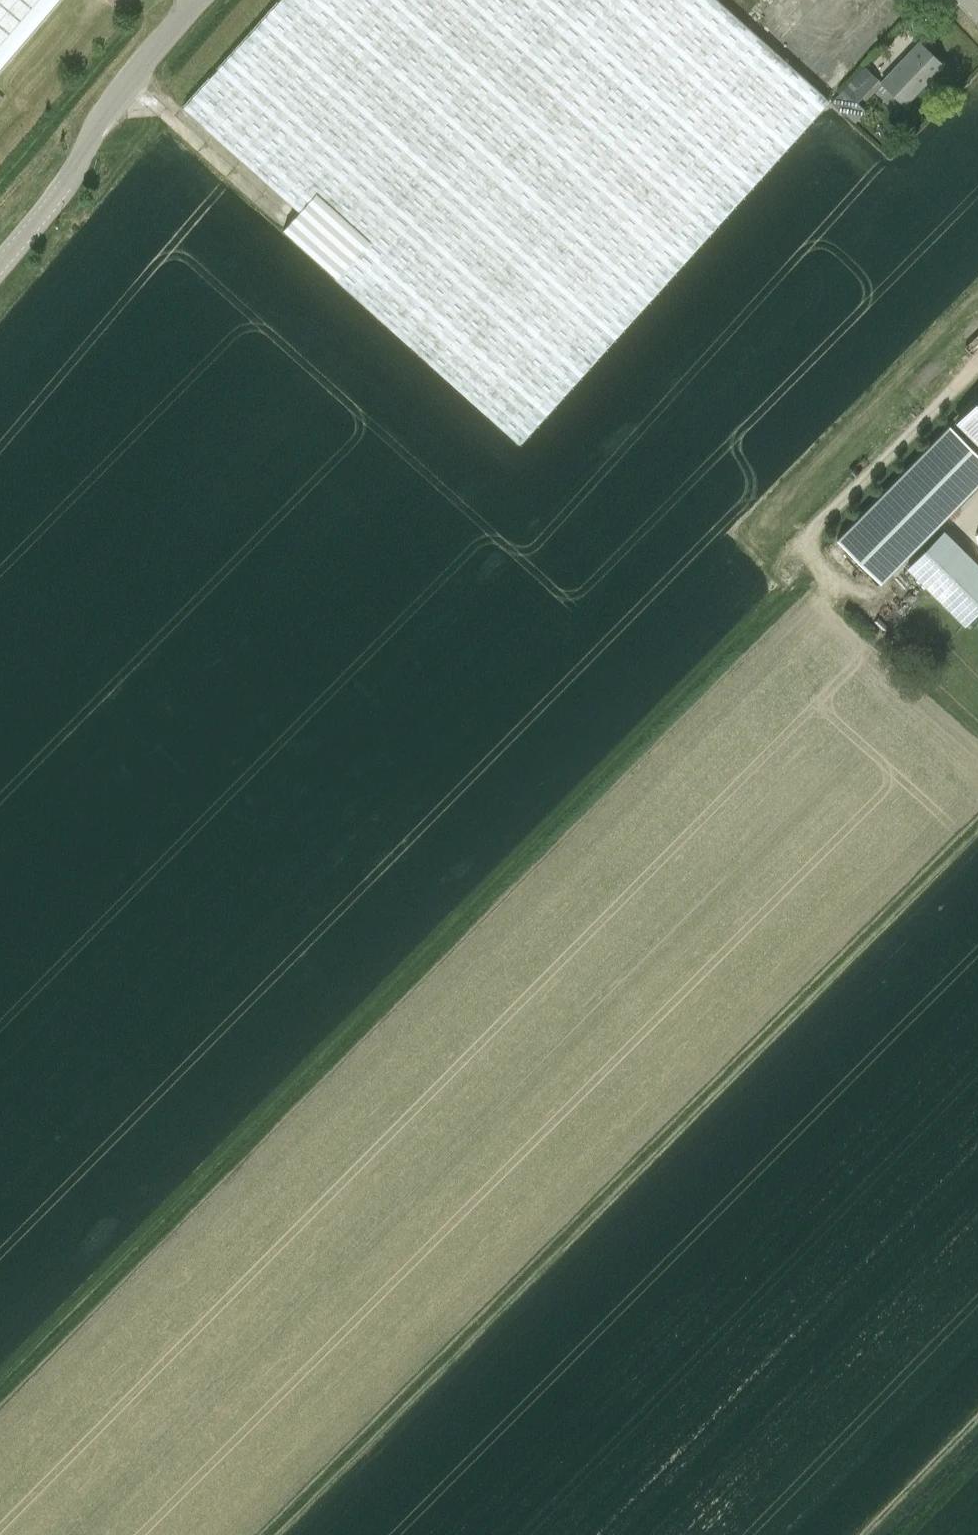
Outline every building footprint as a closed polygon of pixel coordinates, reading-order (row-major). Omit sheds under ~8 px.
[(57,0),(0,0),(0,67),(57,0)] [(182,108),(298,211),(283,229),(373,310),(519,440),(656,289),(758,177),(828,99),(755,33),(719,0),(279,0),(182,108)] [(881,82),(904,104),(943,64),(920,42),(881,82)] [(830,101),(844,115),(879,79),(865,65),(830,101)] [(977,442),(977,396),(955,419),(977,442)] [(949,423),(837,538),(881,581),(977,483),(977,451),(949,423)] [(977,610),(977,562),(944,528),(906,566),(965,623),(977,610)]
